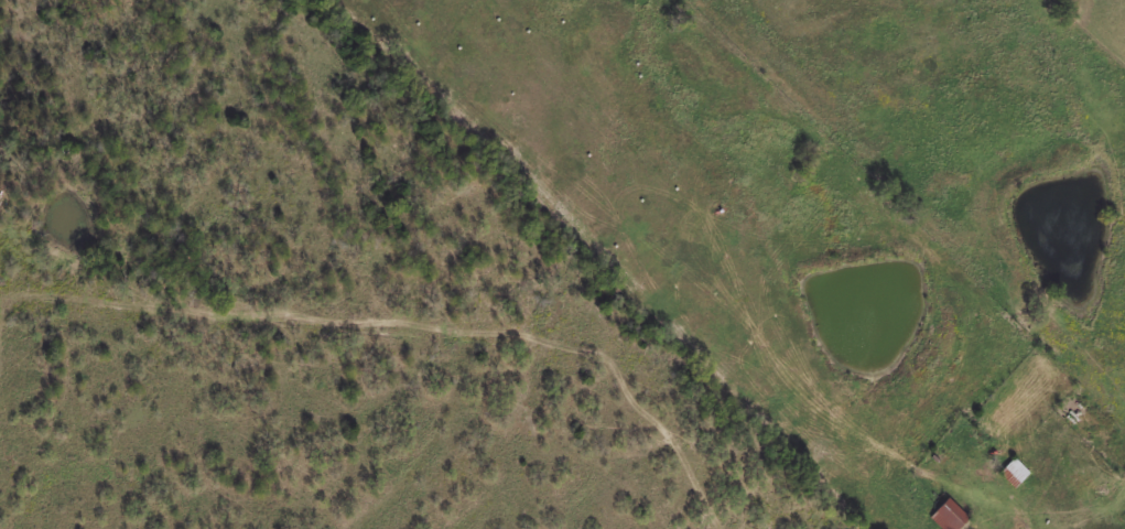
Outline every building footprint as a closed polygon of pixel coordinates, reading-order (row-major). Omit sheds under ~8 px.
[(1013,489),(1028,473),(1013,457),(997,473),(1013,489)] [(967,518),(947,498),(928,518),(939,528),(957,528),(967,518)]
